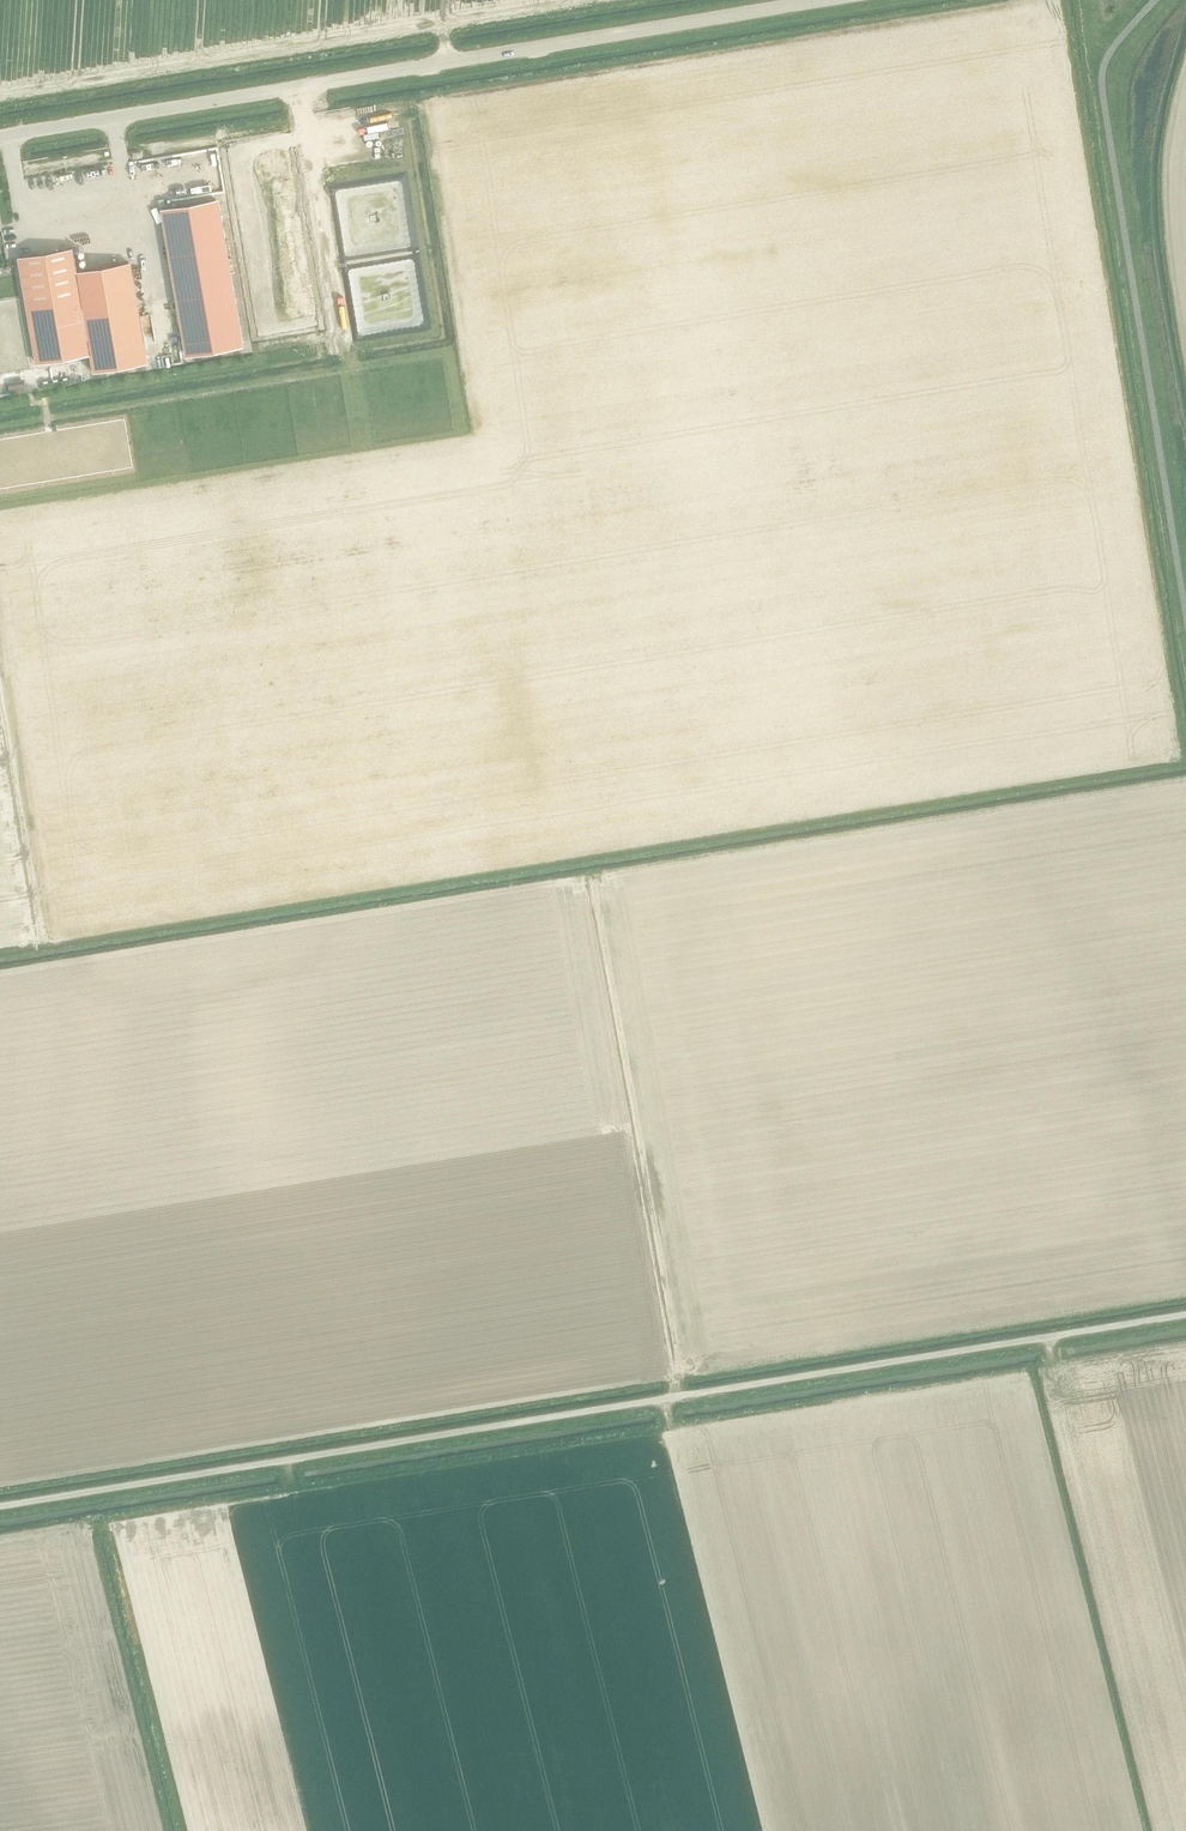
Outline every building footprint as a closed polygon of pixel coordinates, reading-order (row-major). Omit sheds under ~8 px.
[(216,199),(163,208),(188,355),(241,347),(216,199)] [(21,264),(38,363),(90,354),(93,370),(145,361),(129,262),(76,271),(72,247),(20,256),(21,264)] [(31,374),(14,378),(17,390),(33,386),(31,374)]
